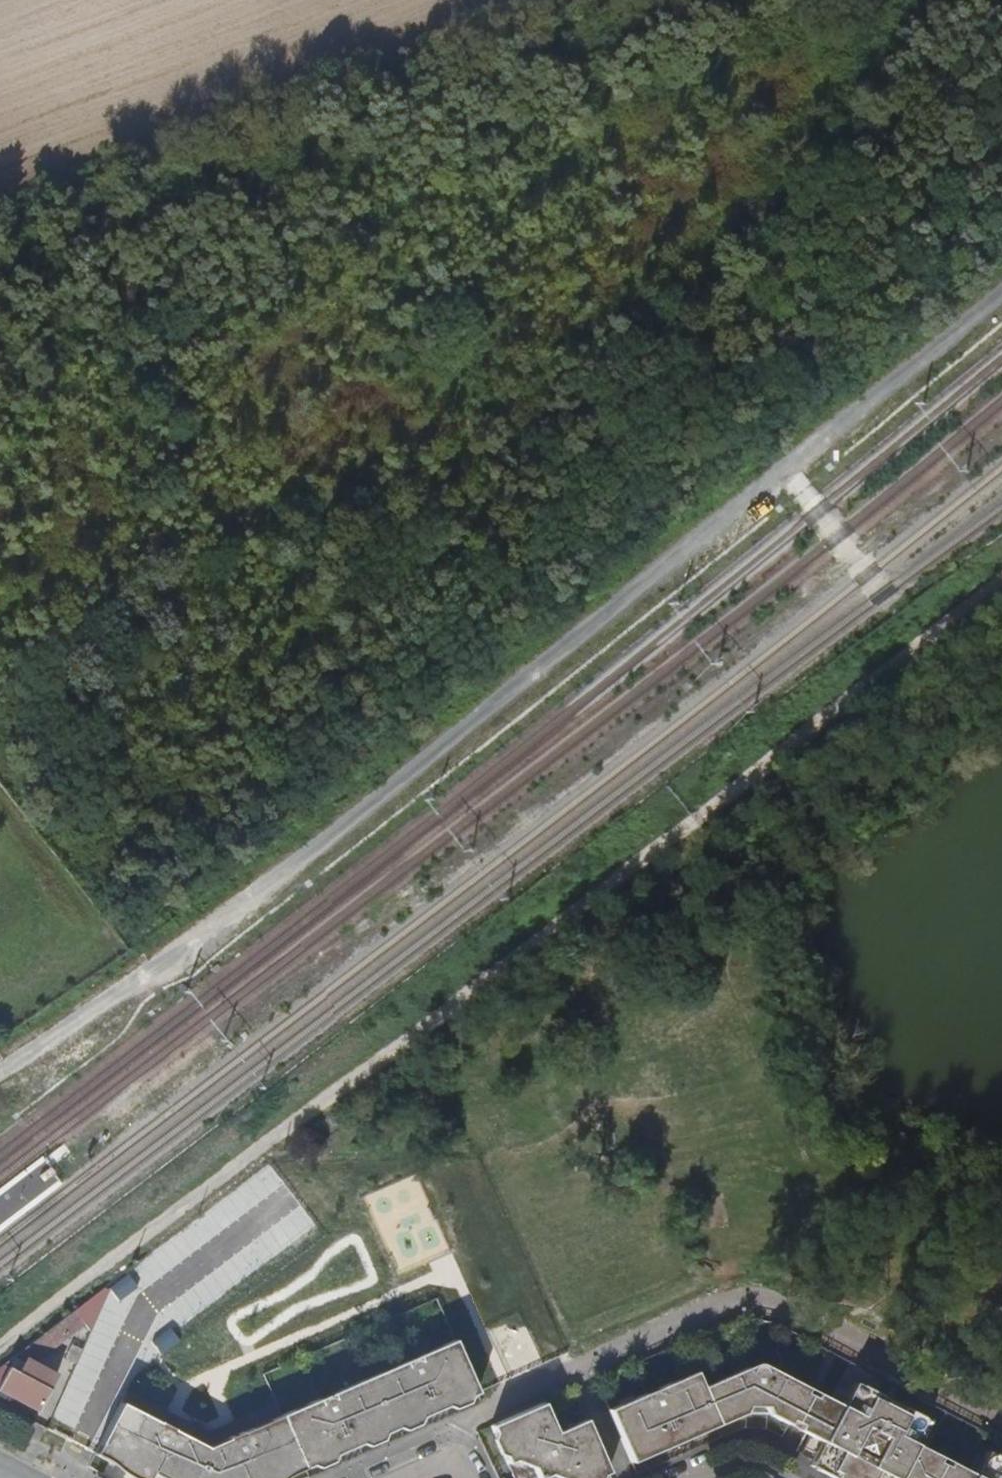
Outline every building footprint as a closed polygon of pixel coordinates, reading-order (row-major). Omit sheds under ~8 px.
[(45,1183),(56,1175),(51,1168),(40,1176),(45,1183)] [(87,1331),(104,1290),(15,1357),(24,1365),(32,1357),(37,1360),(80,1327),(87,1331)] [(88,1444),(103,1452),(105,1447),(118,1453),(116,1458),(141,1472),(146,1463),(160,1470),(156,1477),(230,1477),(243,1473),(246,1477),(260,1477),(275,1471),(274,1465),(282,1462),(285,1468),(424,1409),(478,1387),(454,1335),(279,1408),(239,1425),(234,1411),(202,1422),(162,1401),(155,1413),(118,1392),(88,1444)] [(812,1461),(809,1466),(832,1477),(833,1477),(1001,1477),(1001,1462),(991,1456),(979,1477),(919,1446),(928,1425),(854,1384),(840,1408),(753,1364),(701,1386),(693,1371),(609,1407),(631,1460),(659,1448),(740,1414),(753,1408),(821,1443),(812,1461)] [(27,1366),(21,1376),(5,1368),(0,1380),(0,1383),(40,1406),(52,1381),(27,1366)] [(125,1380),(118,1392),(155,1413),(162,1401),(125,1380)] [(274,1396),(234,1411),(239,1425),(279,1408),(274,1396)] [(543,1400),(491,1421),(513,1474),(520,1477),(586,1477),(608,1469),(584,1415),(555,1426),(543,1400)]
